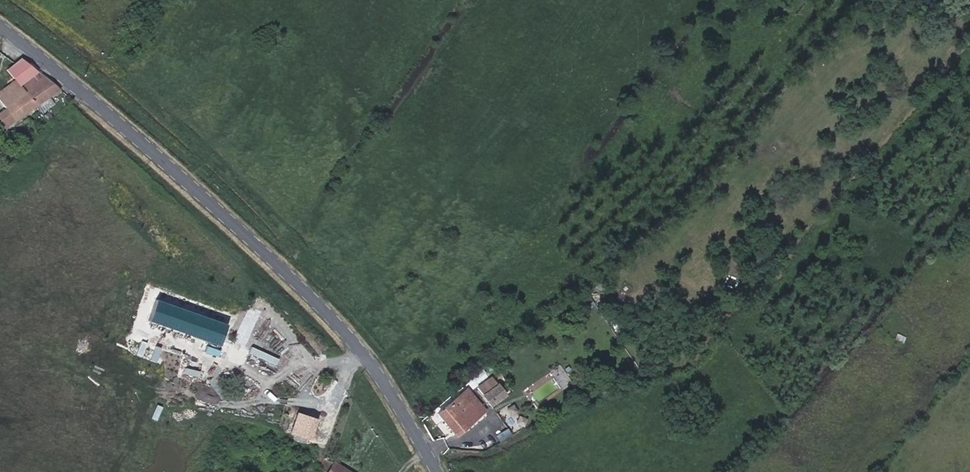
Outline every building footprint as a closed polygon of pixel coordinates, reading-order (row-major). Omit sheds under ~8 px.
[(275,38),(267,33),(258,46),(266,51),(275,38)] [(28,84),(30,87),(49,73),(34,62),(20,73),(28,84)] [(45,108),(70,91),(52,76),(32,90),(45,108)] [(7,98),(10,102),(31,88),(30,87),(28,84),(7,98)] [(0,127),(0,128),(4,132),(45,108),(32,90),(31,88),(10,102),(15,108),(0,118),(4,123),(0,127)] [(492,318),(486,313),(480,318),(486,324),(492,318)] [(901,344),(905,338),(896,333),(892,339),(901,344)] [(546,359),(551,355),(547,350),(542,354),(546,359)] [(561,387),(570,382),(562,367),(553,372),(561,387)] [(474,381),(484,373),(481,369),(471,377),(474,381)] [(489,405),(505,395),(491,379),(477,389),(489,405)] [(461,425),(476,415),(473,412),(479,408),(473,399),(462,407),(458,401),(439,417),(451,433),(461,425)] [(505,408),(509,416),(517,412),(513,404),(505,408)] [(478,419),(476,415),(461,425),(464,429),(478,419)] [(490,429),(499,442),(511,434),(502,421),(490,429)] [(296,442),(308,446),(314,430),(302,425),(296,442)] [(336,458),(331,471),(330,471),(358,471),(336,458)]
